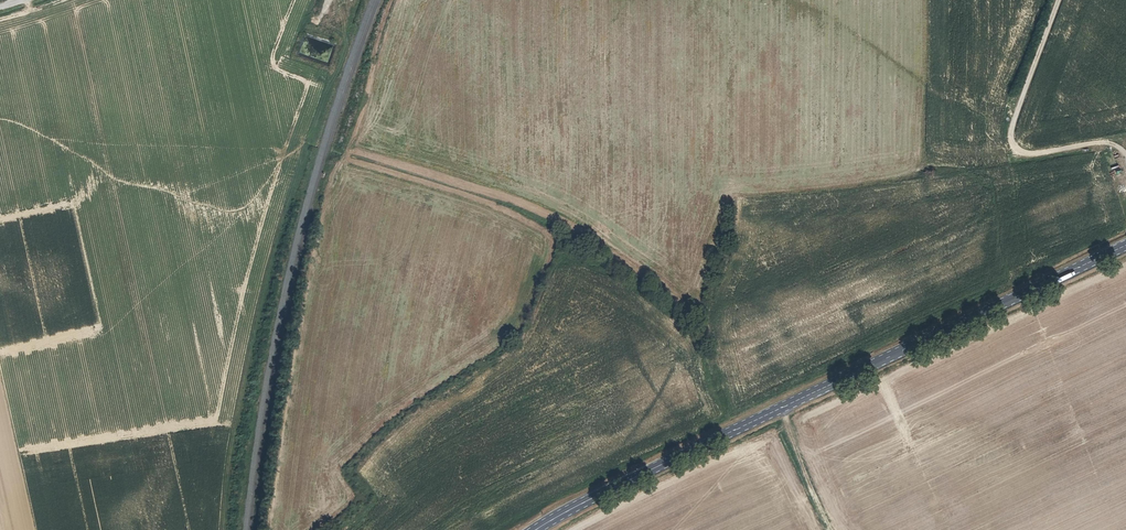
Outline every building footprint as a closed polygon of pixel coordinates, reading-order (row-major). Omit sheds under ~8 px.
[(878,355),(895,348),(894,344),(874,353),(877,360),(880,359),(878,355)] [(895,348),(875,358),(874,356),(869,358),(871,364),(897,351),(895,348)]
